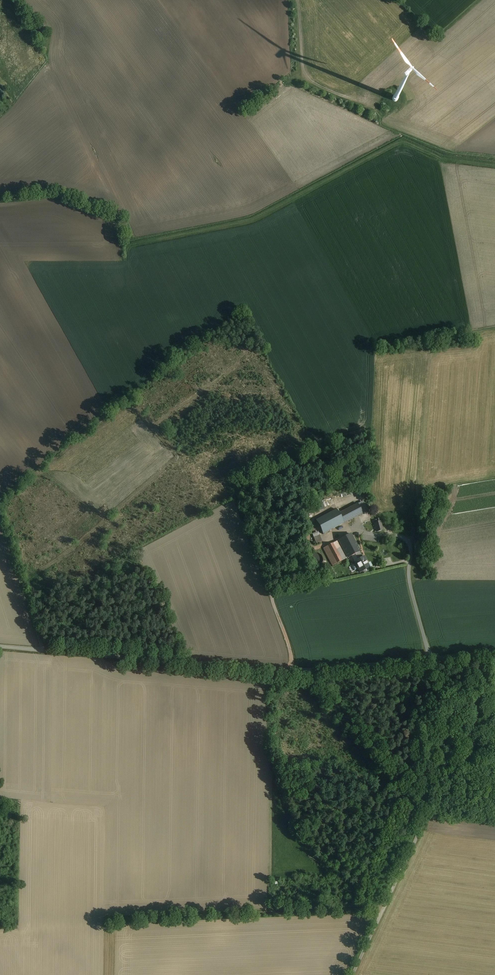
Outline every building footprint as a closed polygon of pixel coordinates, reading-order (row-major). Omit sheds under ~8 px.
[(47,31),(42,21),(34,25),(38,35),(47,31)] [(316,501),(317,511),(325,509),(323,500),(316,501)] [(359,513),(354,502),(316,521),(322,532),(359,513)] [(360,552),(351,534),(338,540),(348,558),(355,554),(359,552),(360,552)] [(369,568),(363,557),(362,557),(359,552),(355,554),(358,560),(354,562),(360,573),(369,568)]
